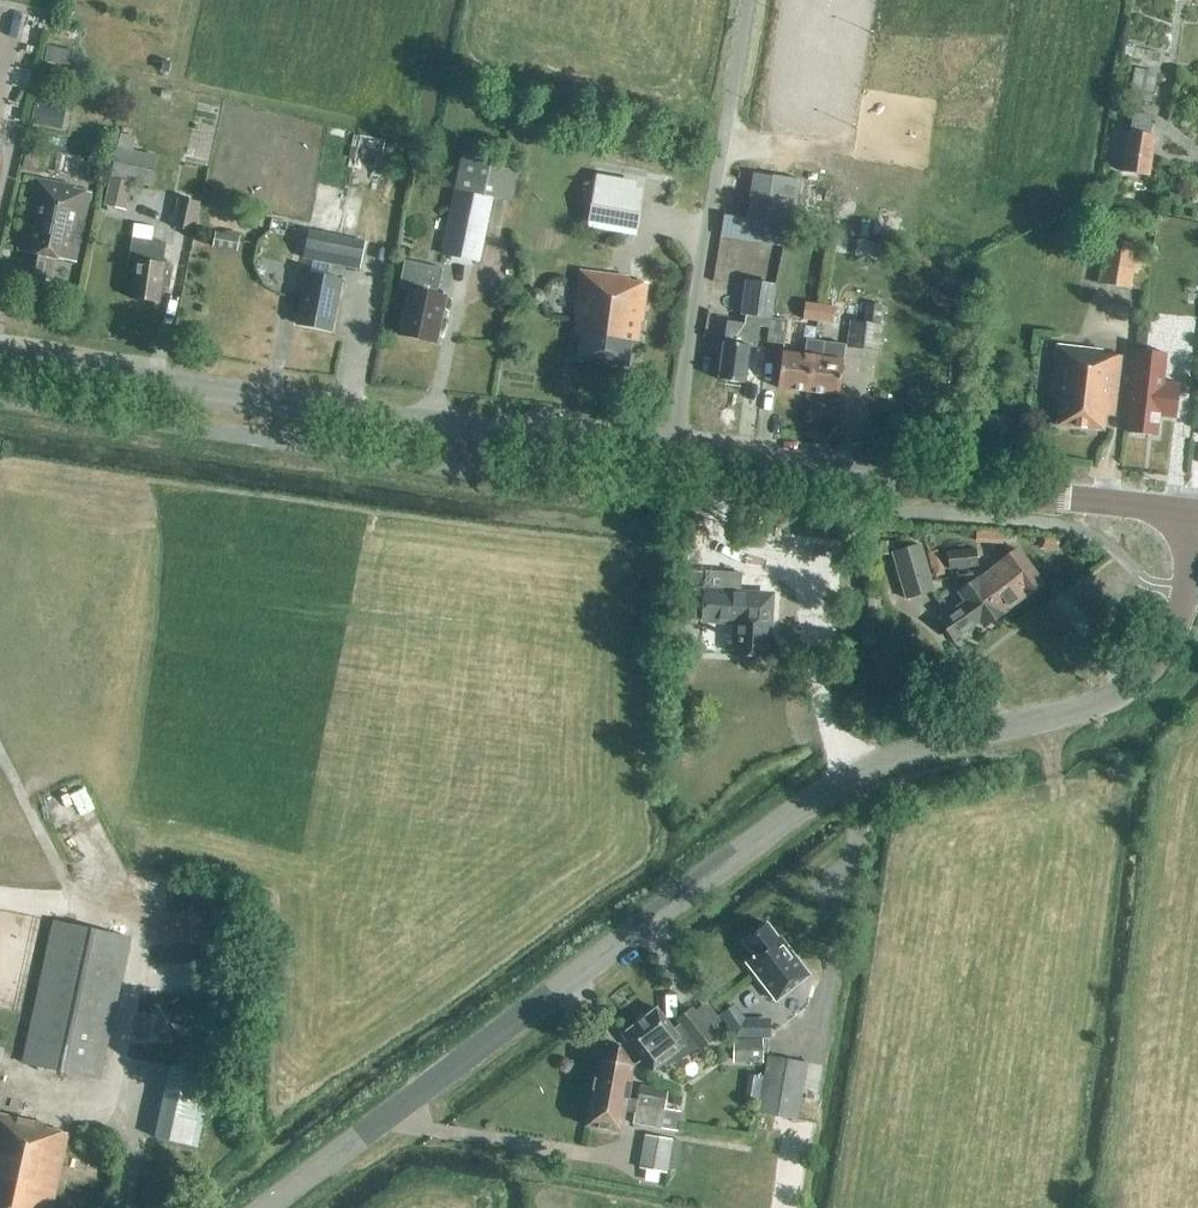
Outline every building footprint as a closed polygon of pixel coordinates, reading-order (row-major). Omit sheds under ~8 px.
[(78,63),(81,51),(56,44),(53,56),(78,63)] [(1161,54),(1125,47),(1123,57),(1159,64),(1161,54)] [(1158,74),(1133,69),(1127,99),(1152,104),(1158,74)] [(65,132),(68,112),(37,106),(33,126),(65,132)] [(1148,135),(1151,116),(1132,113),(1129,132),(1127,132),(1121,174),(1148,177),(1154,136),(1148,135)] [(377,179),(385,141),(358,136),(350,173),(377,179)] [(149,187),(156,157),(117,148),(104,206),(124,211),(131,182),(149,187)] [(511,205),(520,167),(462,153),(440,255),(477,263),(491,200),(511,205)] [(74,263),(89,194),(72,191),(73,187),(35,179),(26,224),(24,225),(19,252),(28,254),(22,280),(43,285),(44,279),(50,281),(55,259),(74,263)] [(636,239),(643,194),(588,185),(581,230),(636,239)] [(797,205),(768,200),(764,225),(794,230),(797,205)] [(194,235),(201,206),(179,201),(172,230),(194,235)] [(237,252),(241,233),(227,231),(226,235),(215,233),(213,247),(237,252)] [(357,277),(364,243),(307,232),(300,266),(357,277)] [(136,262),(130,298),(160,302),(162,288),(169,289),(172,266),(163,265),(166,244),(132,239),(129,261),(136,262)] [(1129,291),(1137,248),(1105,242),(1097,285),(1129,291)] [(437,346),(439,336),(436,335),(444,299),(437,297),(443,271),(405,263),(399,289),(407,291),(397,334),(428,341),(427,344),(437,346)] [(638,348),(646,285),(627,282),(628,278),(578,272),(570,340),(575,340),(573,362),(629,369),(632,348),(638,348)] [(336,333),(346,283),(311,276),(301,326),(336,333)] [(768,328),(770,311),(774,286),(746,283),(742,315),(745,315),(744,324),(726,321),(718,381),(743,385),(748,347),(756,348),(759,327),(768,328)] [(850,321),(846,348),(878,352),(882,326),(879,325),(882,305),(867,303),(864,323),(850,321)] [(817,322),(819,307),(805,305),(803,320),(817,322)] [(819,307),(817,322),(832,324),(834,309),(819,307)] [(772,310),(767,342),(784,344),(789,312),(772,310)] [(1114,405),(1120,357),(1102,355),(1103,343),(1057,338),(1050,398),(1059,400),(1055,426),(1102,431),(1106,404),(1114,405)] [(808,393),(815,342),(805,341),(803,356),(781,353),(777,389),(808,393)] [(815,342),(808,393),(838,397),(843,362),(842,362),(844,346),(815,342)] [(1178,378),(1180,357),(1135,352),(1126,432),(1156,436),(1158,419),(1176,421),(1180,385),(1170,384),(1170,378),(1178,378)] [(878,557),(888,556),(886,544),(876,546),(878,557)] [(906,600),(933,592),(920,546),(892,554),(906,600)] [(948,571),(977,568),(975,550),(946,553),(948,571)] [(1006,558),(997,565),(998,567),(977,582),(1000,612),(1024,595),(1026,596),(1042,585),(1017,551),(1006,558)] [(741,574),(690,571),(686,620),(738,623),(736,657),(763,658),(766,624),(769,624),(771,595),(739,593),(741,574)] [(1000,612),(977,582),(972,575),(955,577),(964,589),(960,592),(967,601),(939,622),(953,640),(980,620),(985,627),(1001,615),(1001,614),(1000,612)] [(99,1080),(104,1053),(129,939),(52,922),(26,1042),(21,1063),(99,1080)] [(767,925),(743,943),(754,958),(746,964),(776,1002),(809,976),(780,938),(778,940),(767,925)] [(721,1023),(705,1003),(693,1012),(691,1009),(676,1021),(679,1025),(672,1030),(656,1009),(623,1035),(647,1064),(648,1063),(654,1071),(662,1064),(666,1063),(671,1062),(676,1060),(680,1057),(685,1055),(696,1046),(699,1051),(714,1039),(709,1032),(721,1023)] [(199,1016),(199,1035),(214,1035),(214,1016),(199,1016)] [(746,1026),(746,1034),(777,1035),(777,1026),(746,1026)] [(9,1042),(0,1041),(0,1063),(7,1064),(9,1042)] [(734,1065),(763,1064),(762,1041),(733,1041),(734,1065)] [(630,1082),(632,1067),(632,1066),(619,1047),(617,1046),(598,1060),(597,1061),(594,1075),(585,1127),(621,1133),(624,1114),(634,1115),(632,1124),(676,1132),(679,1112),(664,1109),(667,1091),(638,1086),(636,1102),(626,1100),(629,1081),(630,1082)] [(796,1120),(805,1064),(767,1057),(758,1114),(796,1120)] [(178,1063),(162,1135),(204,1145),(221,1073),(178,1063)] [(46,1125),(0,1115),(0,1207),(51,1207),(68,1134),(45,1130),(46,1125)] [(667,1176),(673,1141),(645,1136),(639,1170),(667,1176)]
